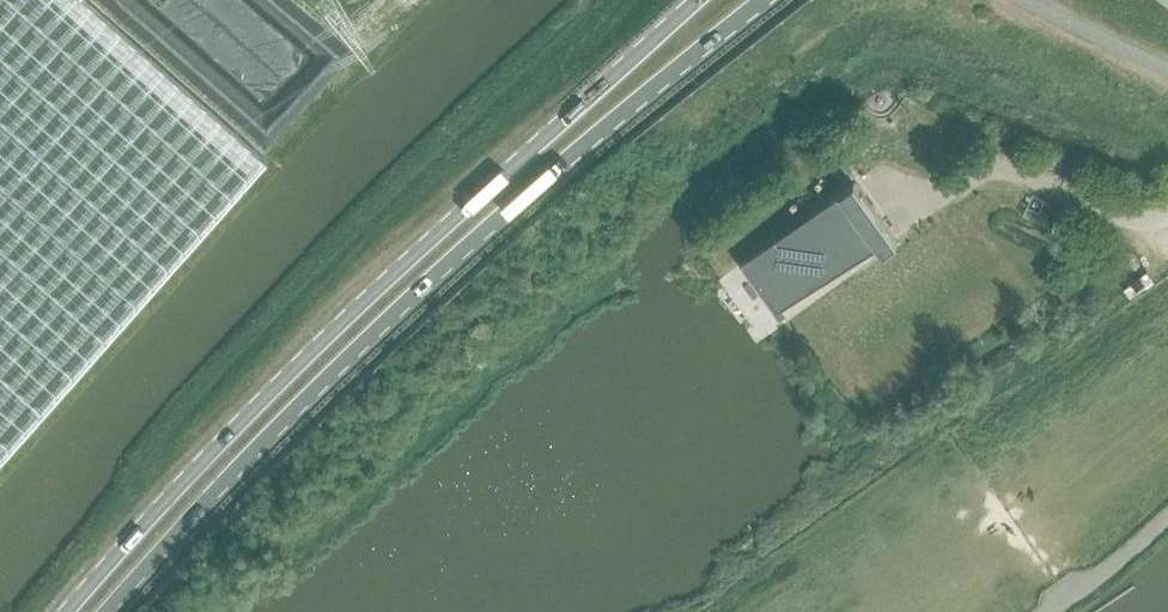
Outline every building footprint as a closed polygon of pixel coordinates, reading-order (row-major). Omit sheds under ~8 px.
[(13,447),(43,412),(67,384),(92,356),(112,335),(132,313),(155,286),(178,260),(194,241),(210,223),(231,201),(251,178),(266,160),(84,0),(0,0),(0,461),(13,447)] [(896,240),(854,181),(742,261),(776,309),(874,244),(879,252),(896,240)]
